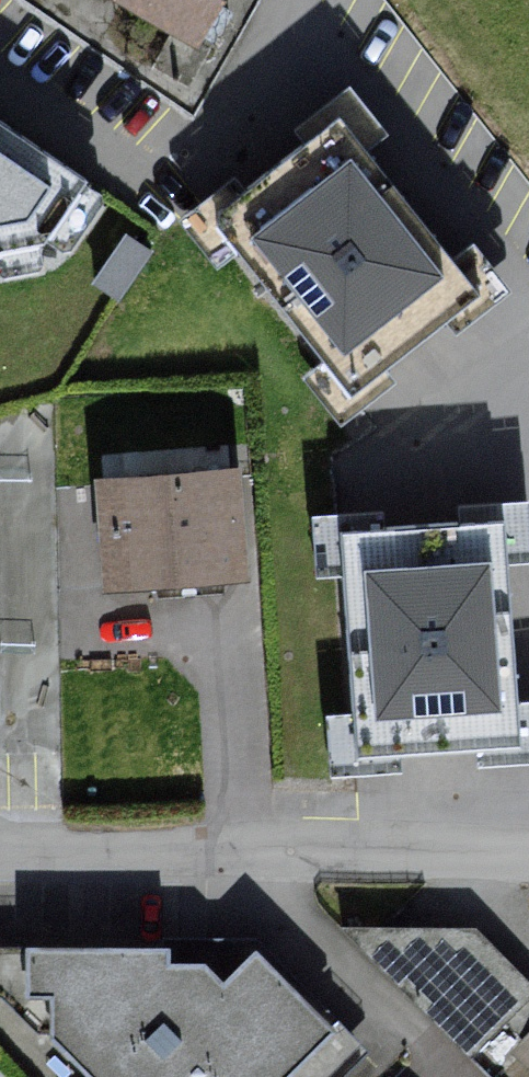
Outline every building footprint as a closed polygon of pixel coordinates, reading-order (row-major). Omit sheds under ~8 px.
[(118,6),(213,59),(239,0),(121,0),(118,6)] [(299,378),(336,427),(392,385),(381,371),(435,330),(454,342),(513,298),(476,248),(452,265),(366,150),(383,137),(351,94),(303,130),(314,144),(248,194),(236,178),(182,218),(219,267),(237,254),(319,363),(299,378)] [(46,237),(82,186),(0,129),(0,252),(46,237)] [(253,484),(104,487),(115,598),(262,589),(253,484)] [(330,778),(400,773),(399,754),(467,750),(476,770),(528,766),(528,704),(516,704),(507,561),(528,559),(524,506),(464,510),(466,528),(383,534),(382,514),(315,518),(319,580),(342,579),(351,715),(326,716),(330,778)] [(341,935),(478,1076),(512,1076),(528,1054),(528,990),(482,938),(341,935)] [(0,954),(0,999),(83,1076),(361,1076),(373,1063),(263,951),(187,944),(173,957),(0,954)]
